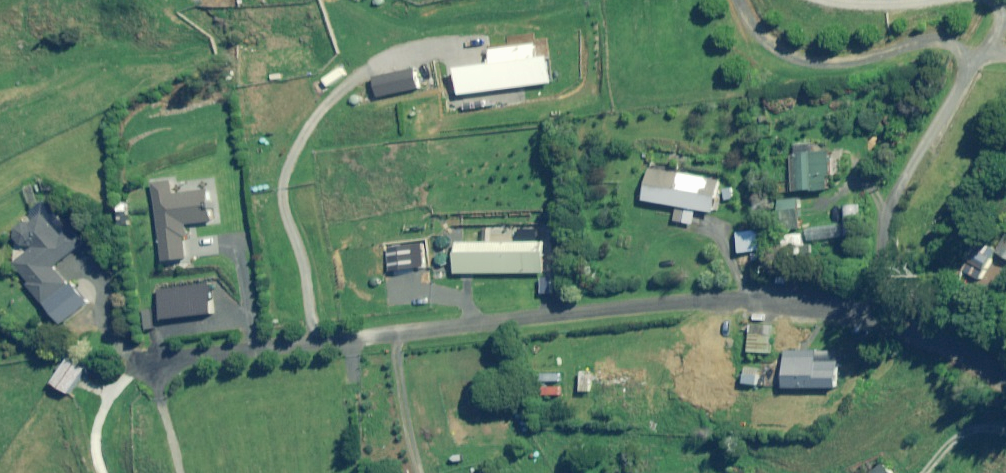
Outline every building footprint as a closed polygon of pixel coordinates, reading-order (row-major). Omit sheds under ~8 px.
[(535,59),(533,45),(489,51),(491,64),(456,69),(460,95),(551,83),(547,57),(535,59)] [(830,190),(828,152),(791,153),(792,191),(830,190)] [(718,180),(647,168),(642,201),(713,213),(718,180)] [(176,195),(175,182),(156,184),(166,262),(189,259),(186,239),(190,239),(189,225),(213,222),(210,191),(176,195)] [(39,185),(26,188),(33,211),(45,207),(39,185)] [(798,200),(772,202),(775,225),(800,222),(798,200)] [(131,204),(121,205),(123,226),(133,225),(131,204)] [(16,240),(24,248),(35,248),(30,252),(16,264),(31,282),(28,285),(45,305),(70,283),(56,266),(82,243),(70,229),(59,216),(51,223),(43,214),(32,224),(29,221),(17,232),(16,240)] [(842,237),(841,224),(806,228),(808,242),(842,237)] [(802,250),(802,235),(782,234),(782,248),(802,250)] [(997,254),(1005,258),(1005,238),(997,254)] [(542,274),(542,244),(453,244),(453,274),(542,274)] [(761,248),(741,251),(742,263),(763,260),(761,248)] [(773,326),(751,325),(750,353),(772,354),(773,326)] [(835,352),(786,352),(786,389),(840,389),(840,363),(835,363),(835,352)] [(86,369),(68,358),(53,384),(71,394),(86,369)] [(768,370),(747,368),(745,384),(766,386),(768,370)] [(879,464),(870,472),(889,472),(879,464)]
